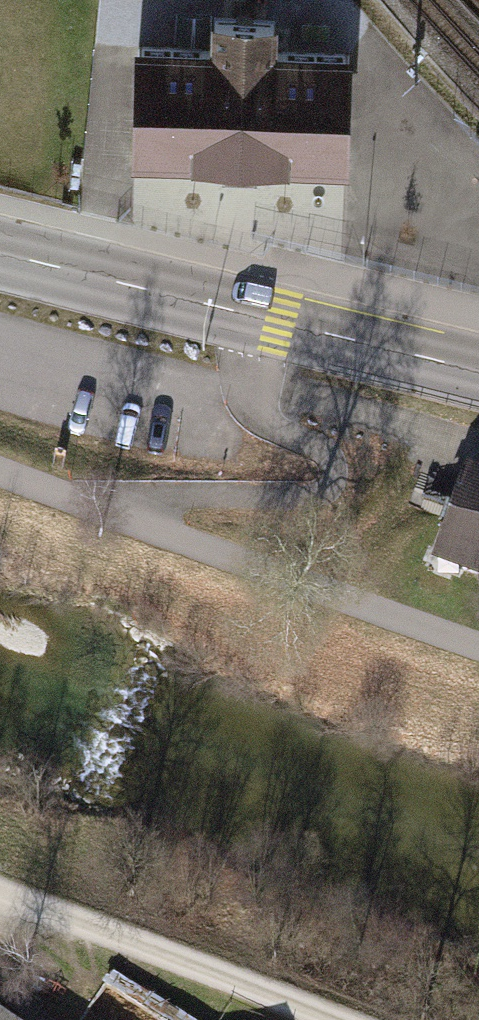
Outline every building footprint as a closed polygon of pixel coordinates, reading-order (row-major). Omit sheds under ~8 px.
[(250,180),(355,183),(359,51),(281,49),(282,7),(211,5),(210,47),(141,45),(137,177),(250,180)] [(478,569),(478,482),(471,479),(441,554),(478,569)]
